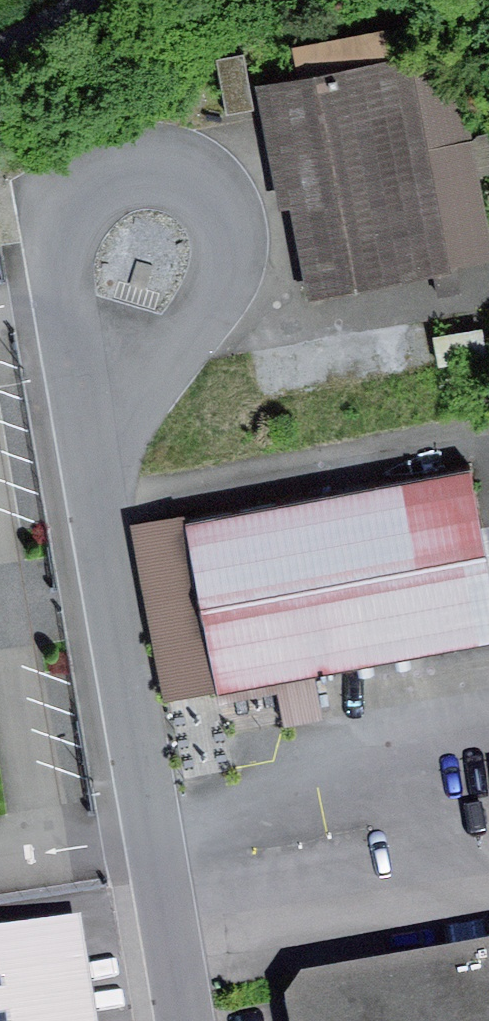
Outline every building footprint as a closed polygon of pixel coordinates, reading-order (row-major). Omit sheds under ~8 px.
[(292,43),(299,75),(394,56),(388,24),(292,43)] [(411,53),(449,264),(488,257),(488,237),(454,45),(411,53)] [(245,52),(218,55),(225,110),(252,106),(245,52)] [(299,75),(258,81),(280,202),(292,200),(308,289),(449,264),(411,53),(394,56),(299,75)] [(138,261),(129,284),(146,290),(155,267),(138,261)] [(482,323),(432,332),(438,363),(488,353),(482,323)] [(189,516),(219,685),(315,667),(488,636),(488,574),(468,464),(189,516)] [(219,685),(189,516),(132,526),(161,695),(219,685)] [(315,667),(219,685),(222,697),(277,686),(284,723),(324,715),(315,667)] [(0,926),(0,1020),(99,1020),(81,913),(0,926)] [(286,995),(290,1020),(488,1020),(488,939),(302,970),(286,995)]
